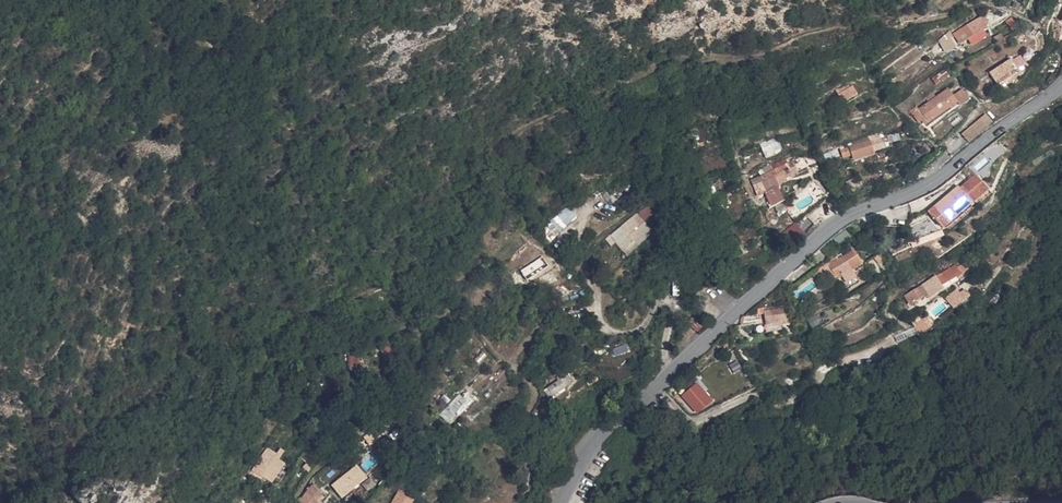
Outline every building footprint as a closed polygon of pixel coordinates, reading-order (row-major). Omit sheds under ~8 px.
[(983,21),(977,11),(972,14),(978,24),(983,21)] [(981,29),(978,24),(972,14),(956,24),(958,27),(961,25),(965,32),(968,38),(981,29)] [(957,38),(965,32),(961,25),(958,27),(956,24),(950,28),(957,38)] [(945,52),(957,44),(949,32),(937,40),(945,52)] [(815,43),(841,34),(835,36),(834,33),(820,37),(821,40),(814,42),(815,43)] [(844,43),(841,34),(815,43),(817,50),(844,43)] [(1022,57),(1017,50),(1009,55),(1014,62),(1022,57)] [(1015,64),(1014,62),(1009,55),(1007,53),(987,67),(995,78),(1015,64)] [(942,63),(927,75),(932,80),(943,69),(944,70),(946,68),(942,63)] [(844,100),(857,94),(852,84),(839,91),(844,100)] [(934,92),(927,99),(917,107),(924,117),(947,98),(950,102),(955,98),(951,92),(944,84),(934,92)] [(951,92),(955,98),(958,102),(968,93),(961,84),(951,92)] [(923,94),(927,99),(934,92),(931,88),(923,94)] [(924,117),(917,107),(909,114),(917,123),(922,119),(925,123),(950,102),(947,98),(924,117)] [(957,132),(963,139),(986,119),(980,113),(957,132)] [(877,130),(865,134),(866,137),(869,149),(877,146),(875,136),(879,134),(877,130)] [(794,136),(796,143),(805,141),(802,133),(794,136)] [(849,156),(869,149),(866,137),(846,144),(849,156)] [(819,150),(821,156),(831,153),(828,147),(819,150)] [(849,156),(850,159),(871,152),(869,149),(849,156)] [(761,180),(782,172),(781,170),(793,165),(789,156),(757,169),(761,180)] [(783,176),(782,172),(761,180),(762,184),(783,176)] [(967,196),(967,199),(966,200),(982,187),(970,172),(954,185),(952,183),(931,202),(939,211),(945,205),(951,197),(960,183),(970,191),(969,194),(967,196)] [(842,183),(849,193),(862,184),(855,175),(842,183)] [(939,211),(931,202),(923,208),(937,225),(966,200),(967,199),(967,196),(969,194),(970,191),(960,183),(951,197),(945,205),(939,211)] [(982,187),(966,200),(968,207),(986,192),(982,187)] [(642,199),(623,217),(630,225),(649,207),(642,199)] [(937,225),(941,230),(968,207),(966,200),(937,225)] [(556,235),(577,217),(568,207),(547,225),(556,235)] [(625,230),(630,225),(623,217),(618,222),(625,230)] [(796,222),(785,230),(794,242),(805,233),(796,222)] [(734,228),(719,233),(723,243),(734,239),(737,237),(734,228)] [(737,248),(734,239),(723,243),(726,252),(737,248)] [(854,260),(862,256),(856,245),(831,259),(836,269),(840,267),(842,271),(845,277),(858,270),(855,263),(854,260)] [(550,261),(542,254),(530,266),(539,273),(550,261)] [(826,261),(831,272),(836,269),(831,259),(826,261)] [(949,292),(946,288),(966,274),(959,265),(913,300),(921,312),(949,292)] [(954,309),(970,295),(961,285),(945,299),(954,309)] [(765,303),(766,315),(780,313),(778,302),(765,303)] [(781,324),(780,313),(766,315),(763,315),(765,326),(781,324)] [(924,319),(914,322),(918,332),(928,329),(924,319)] [(348,356),(348,370),(362,370),(362,356),(348,356)] [(557,381),(558,384),(544,394),(549,402),(572,388),(566,376),(557,381)] [(680,389),(692,402),(705,391),(692,378),(680,389)] [(549,402),(544,394),(542,390),(539,399),(543,406),(549,402)] [(457,417),(462,421),(477,404),(464,391),(448,408),(452,411),(444,419),(450,425),(457,417)] [(251,458),(256,462),(250,469),(256,474),(274,452),(264,442),(251,458)] [(334,485),(343,494),(355,481),(354,480),(360,475),(353,467),(334,485)] [(320,500),(323,502),(329,496),(318,486),(302,502),(303,502),(317,502),(320,500)]
